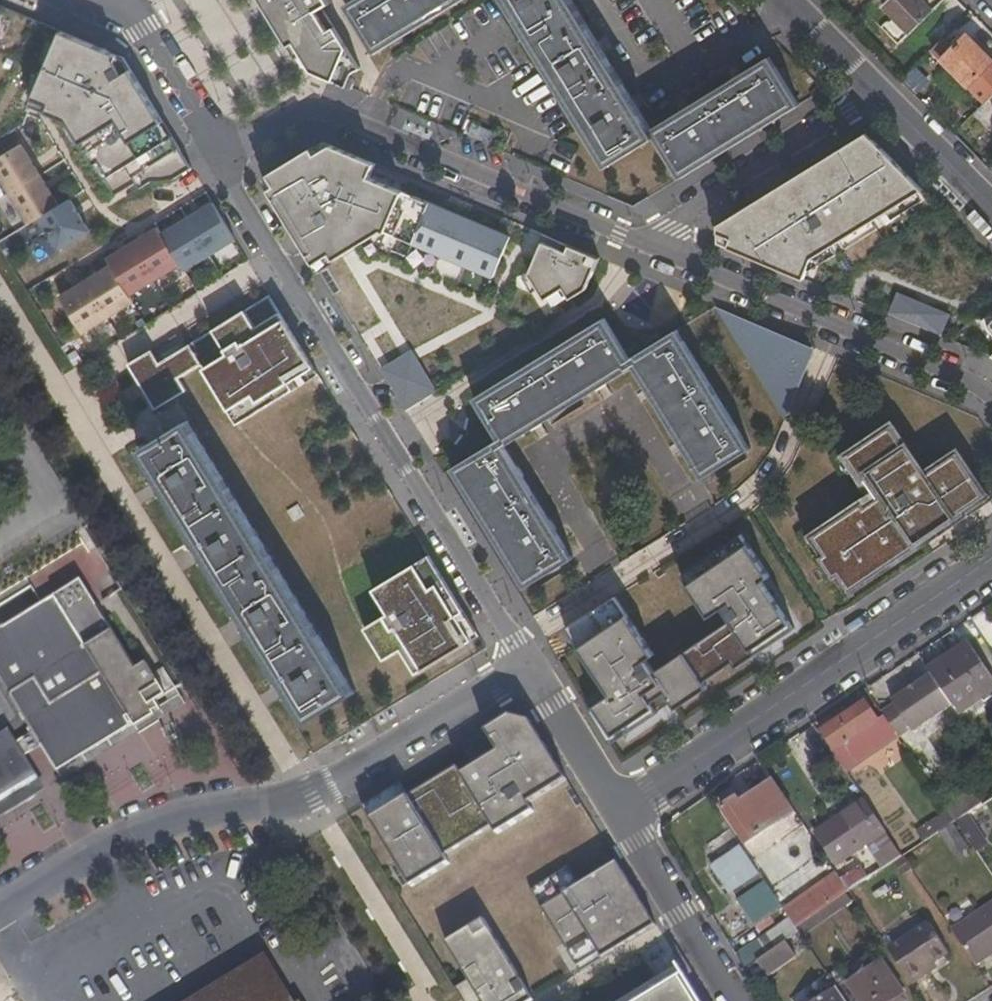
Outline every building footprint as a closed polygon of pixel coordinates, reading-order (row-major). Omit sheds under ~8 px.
[(289,46),(294,43),(311,71),(347,86),(352,74),(361,69),(349,49),(324,8),(331,4),(328,0),(260,0),(289,46)] [(347,7),(377,55),(464,0),(358,0),(347,7)] [(609,168),(658,139),(682,178),(800,106),(771,58),(653,131),(604,54),(572,0),(505,0),(609,168)] [(909,34),(931,12),(920,0),(894,0),(885,9),(909,34)] [(31,106),(68,120),(114,195),(135,182),(139,188),(151,181),(162,181),(173,179),(191,168),(123,57),(0,5),(0,138),(23,124),(31,106)] [(943,60),(985,104),(991,98),(991,61),(967,36),(943,60)] [(500,135),(473,124),(468,135),(496,146),(500,135)] [(923,190),(867,134),(718,226),(718,243),(804,278),(813,258),(923,190)] [(369,177),(375,164),(323,142),(262,178),(318,270),(383,230),(492,277),(510,237),(369,177)] [(58,206),(21,144),(0,156),(0,179),(28,224),(38,217),(58,206)] [(58,206),(38,217),(58,249),(88,231),(69,199),(58,206)] [(183,271),(235,239),(212,202),(161,234),(179,265),(183,271)] [(129,296),(179,265),(161,234),(157,228),(106,259),(110,265),(129,296)] [(586,289),(599,258),(569,246),(567,252),(542,242),(529,274),(545,299),(563,288),(570,299),(586,289)] [(129,296),(110,265),(59,297),(82,334),(133,302),(129,296)] [(889,313),(942,335),(950,315),(897,293),(889,313)] [(237,424),(318,375),(269,295),(189,345),(159,363),(151,350),(127,364),(155,410),(186,391),(179,378),(201,365),(237,424)] [(737,341),(746,320),(717,308),(737,341)] [(453,469),(526,587),(533,584),(574,558),(505,446),(635,367),(704,478),(751,448),(677,331),(631,359),(606,319),(475,399),(500,440),(453,469)] [(737,341),(778,406),(791,406),(796,393),(794,389),(798,386),(799,387),(815,349),(762,327),(763,329),(759,332),(754,324),(746,320),(737,341)] [(411,350),(380,369),(405,411),(436,392),(411,350)] [(349,696),(355,692),(178,403),(158,416),(168,433),(168,434),(142,450),(253,632),(309,721),(349,696)] [(786,418),(791,406),(778,406),(786,418)] [(869,503),(867,499),(813,536),(825,554),(820,557),(835,578),(840,575),(851,590),(934,534),(932,531),(986,495),(957,452),(925,474),(892,425),(846,455),(856,470),(863,480),(865,478),(878,497),(871,502),(869,503)] [(849,474),(856,470),(846,455),(844,452),(837,456),(849,474)] [(858,483),(871,502),(878,497),(865,478),(863,480),(858,483)] [(990,492),(986,495),(932,531),(934,534),(937,538),(954,526),(951,522),(965,513),(968,517),(991,500),(991,495),(990,492)] [(825,554),(813,536),(811,532),(804,536),(819,558),(820,557),(825,554)] [(736,669),(795,629),(763,581),(769,577),(740,534),(680,575),(709,617),(722,608),(731,620),(654,673),(645,660),(653,655),(613,596),(564,628),(609,695),(588,710),(610,745),(658,713),(657,712),(671,703),(675,709),(707,688),(703,682),(732,663),(736,669)] [(416,675),(479,636),(429,555),(372,589),(387,614),(363,628),(383,660),(400,650),(416,675)] [(846,599),(853,594),(851,590),(840,575),(835,578),(833,579),(846,599)] [(8,747),(17,761),(41,747),(58,773),(163,711),(158,703),(167,697),(155,676),(147,663),(137,670),(105,618),(96,623),(91,615),(99,610),(82,582),(0,631),(0,677),(34,731),(8,747)] [(105,618),(99,610),(91,615),(96,623),(105,618)] [(970,643),(929,670),(932,674),(951,703),(959,714),(991,691),(991,676),(970,643)] [(910,727),(911,729),(951,703),(932,674),(893,700),(894,702),(880,711),(883,715),(896,736),(910,727)] [(846,773),(892,742),(876,718),(866,703),(820,735),(846,773)] [(892,742),(898,738),(896,736),(883,715),(876,718),(892,742)] [(362,807),(411,888),(449,864),(444,856),(459,847),(454,839),(471,829),(476,837),(492,827),(497,835),(533,813),(528,804),(567,781),(530,721),(510,716),(462,746),(474,766),(461,775),(456,767),(408,797),(400,784),(362,807)] [(33,788),(17,761),(8,747),(0,734),(0,809),(33,788)] [(752,798),(747,793),(721,810),(745,846),(795,812),(775,782),(752,798)] [(817,834),(838,864),(885,832),(865,801),(817,834)] [(949,812),(917,832),(924,843),(939,833),(956,822),(949,812)] [(976,853),(990,844),(970,813),(956,822),(976,853)] [(960,863),(976,853),(956,822),(939,833),(946,844),(960,863)] [(742,848),(715,867),(731,890),(758,872),(742,848)] [(879,855),(846,877),(854,889),(888,867),(879,855)] [(581,973),(656,926),(617,862),(579,886),(568,868),(530,891),(581,973)] [(731,890),(739,901),(741,903),(766,884),(758,872),(731,890)] [(835,872),(785,908),(791,918),(797,927),(850,892),(835,872)] [(962,947),(991,928),(991,879),(939,913),(962,947)] [(783,909),(766,884),(741,903),(757,927),(783,909)] [(758,940),(767,953),(800,932),(797,927),(791,918),(758,940)] [(462,1000),(533,1000),(483,921),(445,944),(468,981),(454,989),(462,1000)] [(928,924),(888,950),(913,986),(927,978),(922,972),(934,964),(948,955),(928,924)] [(798,957),(788,942),(759,961),(769,976),(798,957)] [(884,961),(839,991),(846,1000),(893,1000),(906,993),(884,961)] [(927,978),(938,970),(934,964),(922,972),(927,978)] [(646,996),(648,999),(669,986),(678,1000),(700,1000),(679,966),(622,1000),(638,1000),(646,996)] [(262,975),(220,1000),(278,1000),(262,975)] [(669,986),(648,999),(646,996),(638,1000),(678,1000),(669,986)] [(839,991),(836,987),(816,1000),(846,1000),(839,991)]
